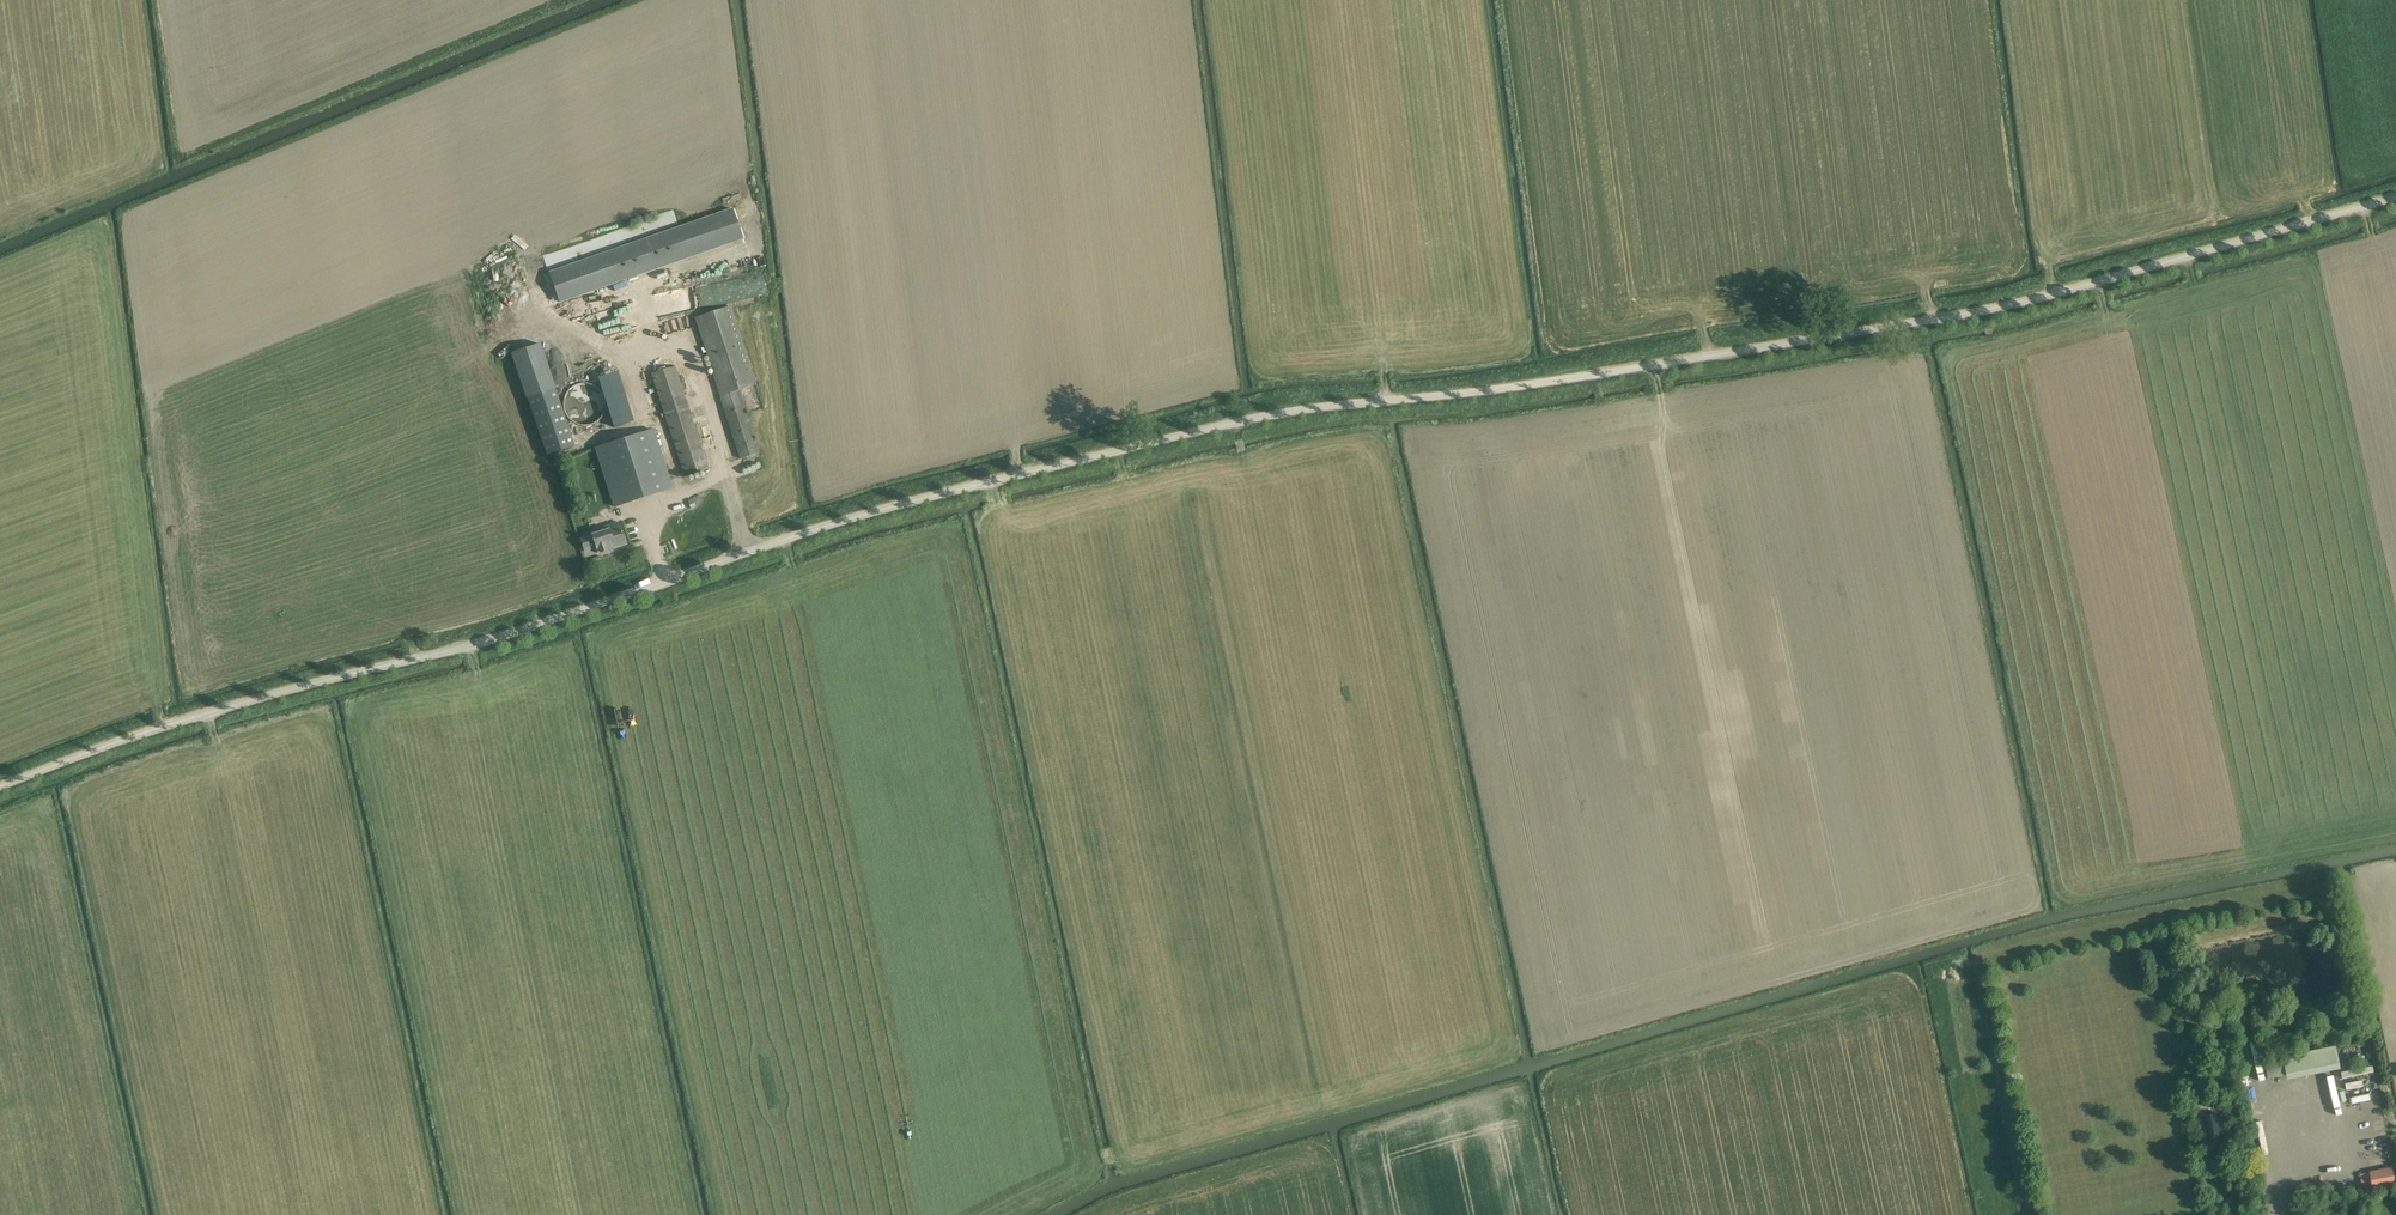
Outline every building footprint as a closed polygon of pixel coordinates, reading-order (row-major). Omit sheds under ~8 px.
[(732,208),(549,272),(560,303),(743,239),(732,208)] [(732,307),(694,318),(740,458),(759,452),(740,391),(757,384),(732,307)] [(493,323),(498,343),(512,339),(508,320),(493,323)] [(676,366),(651,374),(685,477),(709,469),(676,366)] [(616,427),(638,421),(624,369),(602,376),(616,427)] [(606,408),(606,404),(606,399),(604,396),(603,392),(601,390),(597,387),(594,385),(591,384),(586,383),(582,383),(578,385),(574,386),(571,389),(568,392),(566,396),(565,399),(565,403),(565,408),(566,411),(567,414),(570,418),(573,421),(577,423),(580,424),(585,425),(588,425),(594,423),(598,421),(600,419),(602,416),(604,412),(606,408)] [(555,389),(528,398),(547,455),(574,446),(555,389)] [(597,448),(610,495),(614,507),(672,488),(669,476),(654,429),(597,448)] [(581,537),(581,540),(585,551),(596,547),(598,553),(626,544),(619,522),(602,528),(603,530),(592,534),(581,537)] [(2164,963),(2151,965),(2153,979),(2164,978),(2163,975),(2166,974),(2164,963)] [(2280,1054),(2283,1078),(2337,1069),(2334,1046),(2280,1054)] [(2341,1071),(2346,1096),(2355,1095),(2353,1087),(2363,1085),(2361,1074),(2372,1072),(2370,1065),(2341,1071)] [(2259,1094),(2250,1095),(2254,1113),(2263,1111),(2259,1094)] [(2392,1169),(2371,1173),(2374,1188),(2395,1184),(2392,1169)] [(2268,1214),(2276,1214),(2274,1202),(2267,1203),(2268,1214)]
